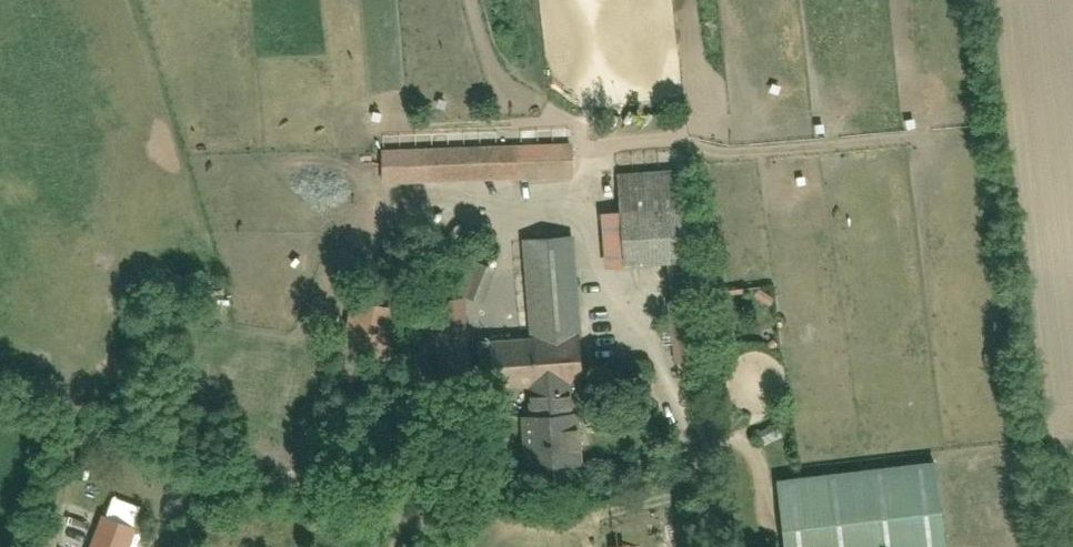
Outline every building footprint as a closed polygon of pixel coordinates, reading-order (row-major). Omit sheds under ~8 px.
[(573,140),(416,145),(417,180),(575,175),(573,140)] [(687,163),(618,168),(621,203),(601,204),(606,262),(694,256),(687,163)] [(577,227),(520,230),(525,323),(489,325),(493,383),(522,382),(527,462),(581,459),(578,409),(588,409),(577,227)] [(497,265),(474,256),(470,265),(459,261),(449,285),(484,298),(497,265)] [(680,288),(696,287),(696,270),(680,271),(680,288)] [(470,377),(463,291),(433,293),(440,380),(470,377)] [(667,296),(674,358),(705,355),(698,292),(667,296)] [(779,474),(787,546),(952,546),(941,455),(779,474)] [(101,511),(88,546),(129,546),(137,524),(101,511)]
